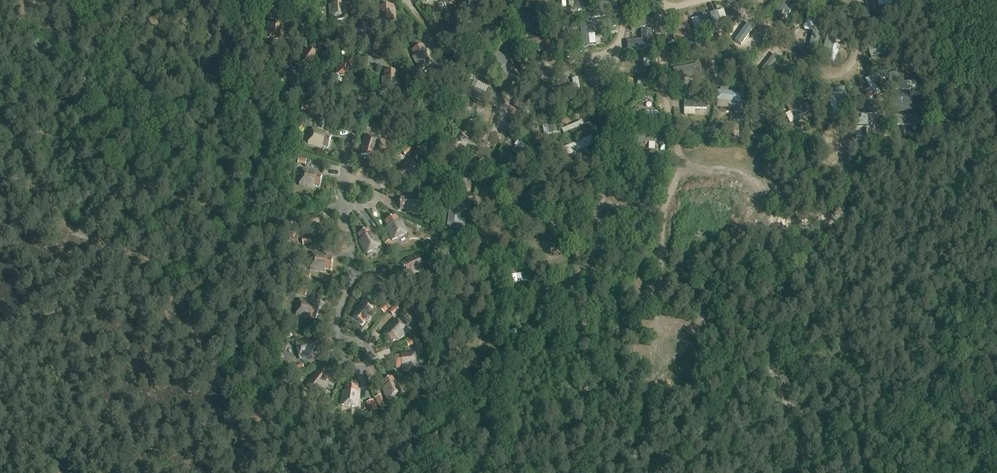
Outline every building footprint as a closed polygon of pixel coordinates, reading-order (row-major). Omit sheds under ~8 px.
[(343,0),(334,0),(334,3),(330,3),(330,19),(346,18),(345,4),(343,4),(343,0)] [(789,0),(782,0),(774,12),(783,17),(792,2),(789,0)] [(811,0),(797,0),(797,2),(816,10),(819,3),(811,0)] [(552,2),(546,3),(548,21),(555,20),(552,2)] [(533,21),(530,4),(518,6),(521,24),(533,21)] [(379,22),(395,21),(393,5),(378,7),(379,22)] [(599,18),(619,17),(619,10),(598,11),(599,18)] [(728,29),(737,17),(732,13),(723,25),(728,29)] [(886,23),(884,16),(866,21),(868,28),(886,23)] [(688,18),(680,19),(685,43),(692,41),(688,18)] [(282,38),(283,23),(268,21),(266,37),(282,38)] [(607,29),(606,21),(582,22),(582,31),(607,29)] [(589,31),(581,31),(583,49),(591,48),(589,31)] [(753,57),(766,41),(755,31),(742,47),(753,57)] [(517,34),(519,40),(525,38),(523,32),(517,34)] [(522,43),(524,54),(550,48),(547,37),(522,43)] [(601,48),(610,47),(609,37),(600,38),(601,48)] [(561,38),(555,39),(558,50),(564,49),(561,38)] [(830,41),(828,51),(836,52),(837,42),(830,41)] [(425,52),(422,46),(414,50),(416,54),(412,56),(419,70),(433,63),(427,51),(425,52)] [(317,55),(309,49),(306,54),(303,51),(294,64),(307,73),(315,61),(313,60),(317,55)] [(537,66),(549,61),(545,52),(533,57),(537,66)] [(351,77),(354,61),(339,58),(336,74),(351,77)] [(745,79),(740,58),(732,59),(737,81),(745,79)] [(508,76),(495,60),(489,65),(502,81),(508,76)] [(783,62),(774,72),(778,76),(787,66),(783,62)] [(783,83),(790,88),(805,69),(798,64),(783,83)] [(396,77),(396,71),(387,71),(387,76),(382,76),(382,91),(398,91),(398,77),(396,77)] [(874,97),(880,94),(872,77),(866,80),(874,97)] [(578,78),(573,79),(575,95),(581,94),(578,78)] [(916,90),(916,81),(892,82),(893,91),(916,90)] [(468,92),(491,99),(493,91),(471,84),(468,92)] [(851,106),(840,87),(834,91),(844,110),(851,106)] [(721,97),(743,98),(743,90),(721,89),(721,97)] [(791,124),(810,114),(803,99),(783,109),(791,124)] [(878,122),(876,105),(859,106),(860,123),(878,122)] [(460,117),(483,121),(485,112),(462,108),(460,117)] [(553,110),(547,111),(551,132),(557,131),(553,110)] [(635,119),(635,127),(659,128),(659,121),(635,119)] [(566,139),(592,128),(589,122),(564,132),(566,139)] [(328,147),(332,136),(321,133),(322,131),(313,128),(308,143),(321,147),(322,145),(328,147)] [(596,142),(592,134),(565,145),(568,153),(596,142)] [(376,153),(380,140),(366,135),(363,144),(365,144),(361,155),(372,158),(374,152),(376,153)] [(538,151),(520,137),(515,143),(533,157),(538,151)] [(457,153),(474,155),(475,146),(458,145),(457,153)] [(414,176),(421,170),(411,158),(401,167),(402,168),(397,173),(405,181),(413,174),(414,176)] [(320,186),(322,175),(311,173),(312,171),(303,169),(300,184),(313,187),(313,185),(320,186)] [(420,212),(421,197),(407,196),(407,198),(400,198),(400,209),(411,210),(411,212),(420,212)] [(509,207),(530,207),(530,198),(509,199),(509,207)] [(325,227),(323,215),(312,218),(312,216),(303,217),(306,233),(319,230),(319,228),(325,227)] [(399,221),(396,215),(385,221),(390,230),(389,231),(393,239),(407,232),(400,220),(399,221)] [(374,238),(368,229),(358,234),(361,240),(360,241),(366,253),(380,245),(375,237),(374,238)] [(331,269),(332,258),(321,256),(322,255),(313,253),(311,269),(324,270),(324,268),(331,269)] [(417,272),(425,268),(419,254),(407,259),(407,261),(401,264),(406,274),(416,270),(417,272)] [(371,316),(376,309),(364,299),(356,310),(357,311),(353,316),(362,324),(369,315),(371,316)] [(316,318),(319,307),(309,304),(309,302),(300,300),(296,315),(309,318),(310,316),(316,318)] [(389,317),(397,313),(394,308),(386,313),(389,317)] [(398,339),(407,329),(396,319),(390,325),(391,326),(384,334),(392,342),(396,338),(398,339)] [(310,342),(309,340),(296,343),(300,358),(309,356),(308,354),(319,351),(316,340),(310,342)] [(416,368),(414,352),(406,353),(406,355),(395,356),(396,368),(402,367),(403,369),(416,368)] [(687,370),(696,365),(688,353),(679,359),(687,370)] [(329,377),(319,370),(315,375),(314,374),(306,385),(318,394),(324,387),(322,386),(329,377)] [(395,382),(393,377),(382,382),(387,392),(385,392),(389,401),(403,394),(397,382),(395,382)] [(356,397),(358,386),(346,385),(345,391),(343,391),(342,405),(357,407),(358,398),(356,397)]
